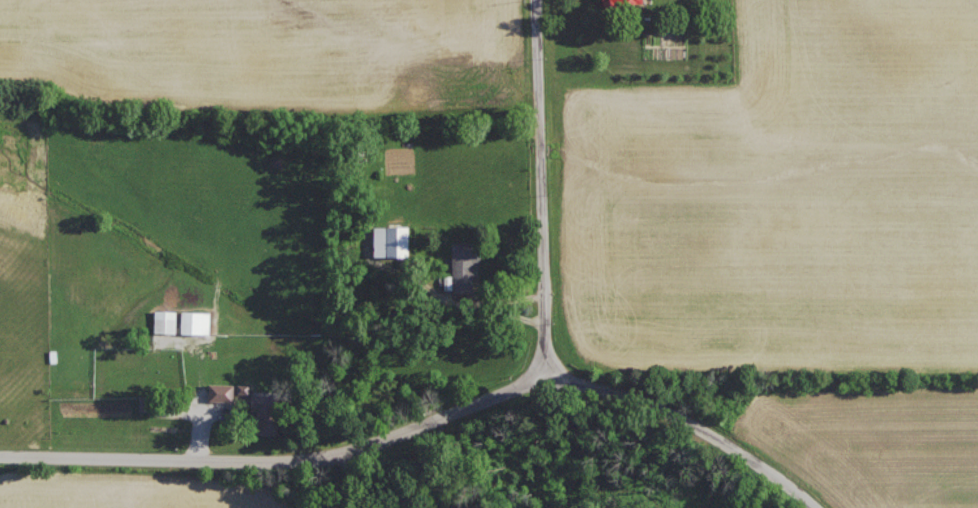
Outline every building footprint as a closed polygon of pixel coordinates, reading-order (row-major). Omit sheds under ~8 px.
[(410,226),(376,225),(375,255),(410,256),(410,226)] [(453,241),(454,291),(476,291),(475,261),(483,261),(483,241),(453,241)] [(155,332),(177,332),(178,310),(156,309),(155,332)] [(211,334),(212,311),(183,311),(183,333),(211,334)] [(235,399),(235,383),(210,383),(210,400),(235,399)] [(250,392),(250,383),(239,384),(239,392),(250,392)] [(278,434),(279,394),(253,393),(253,409),(259,410),(258,433),(278,434)]
